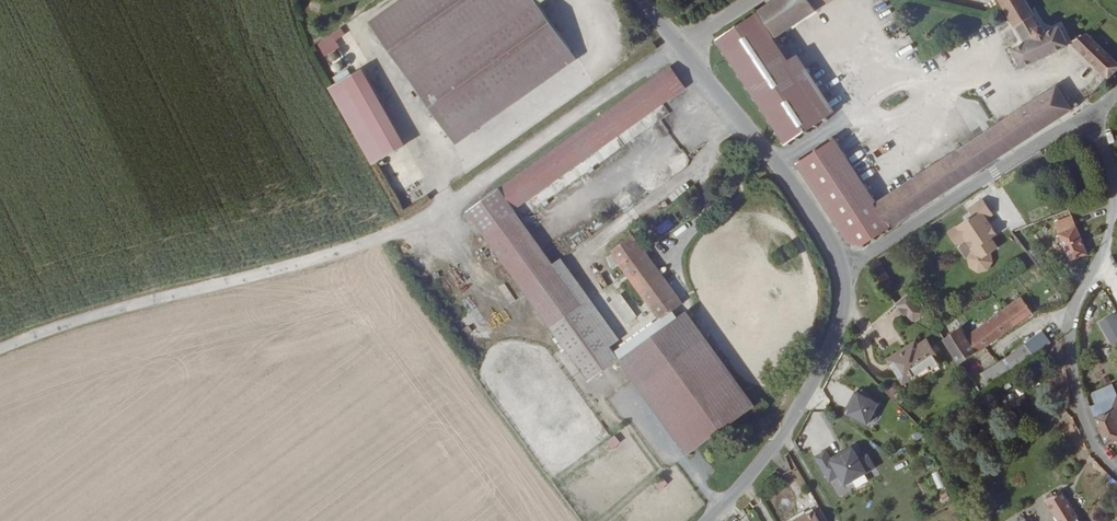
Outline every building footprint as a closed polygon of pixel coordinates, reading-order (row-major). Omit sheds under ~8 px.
[(577,58),(536,0),(397,0),(367,22),(456,145),(577,58)] [(823,69),(811,50),(806,50),(798,56),(784,34),(838,0),(781,0),(768,8),(767,7),(764,9),(765,11),(754,18),(752,16),(749,18),(750,20),(740,26),(739,25),(736,27),(737,29),(729,34),(728,32),(724,34),(726,36),(711,45),(792,142),(794,141),(795,143),(798,141),(797,139),(811,130),(812,132),(836,116),(835,114),(811,77),(823,69)] [(1036,44),(1025,49),(1034,67),(1083,42),(1116,73),(1116,51),(1098,33),(1093,37),(1083,20),(1056,33),(1056,30),(1052,27),(1036,0),(1010,0),(1036,44)] [(335,39),(344,34),(341,28),(315,42),(323,56),(340,47),(335,39)] [(362,67),(328,86),(372,164),(406,145),(362,67)] [(516,209),(685,89),(669,68),(501,188),(516,209)] [(846,107),(823,69),(811,77),(835,114),(846,107)] [(806,153),(804,155),(803,158),(804,159),(806,159),(812,168),(810,169),(812,171),(814,170),(821,181),(819,182),(821,185),(823,184),(830,194),(828,195),(830,198),(831,197),(839,208),(837,209),(839,212),(840,211),(847,221),(845,221),(847,225),(849,224),(856,234),(855,235),(857,239),(859,238),(869,241),(870,243),(874,241),(873,239),(884,232),(885,234),(889,232),(889,230),(899,223),(900,225),(904,223),(903,221),(1081,109),(1068,87),(887,199),(851,148),(853,147),(852,144),(849,145),(842,136),(845,134),(844,131),(824,144),(823,142),(820,145),(820,146),(807,155),(806,153)] [(691,187),(687,186),(682,187),(678,191),(678,194),(680,199),(681,202),(683,204),(687,204),(691,204),(694,203),(697,200),(698,196),(697,191),(694,188),(691,187)] [(501,188),(467,212),(587,380),(622,356),(516,209),(501,188)] [(970,215),(945,232),(976,276),(995,263),(988,254),(997,247),(991,238),(997,234),(986,219),(992,215),(981,198),(965,209),(970,215)] [(627,226),(632,234),(658,214),(653,207),(627,226)] [(1071,262),(1089,255),(1071,217),(1064,219),(1055,223),(1071,262)] [(1021,230),(1014,234),(1025,248),(1031,243),(1021,230)] [(681,301),(632,234),(607,252),(656,319),(681,301)] [(879,260),(883,267),(893,260),(889,254),(879,260)] [(1057,256),(1050,262),(1061,275),(1068,269),(1057,256)] [(892,305),(909,325),(925,311),(908,292),(892,305)] [(1014,309),(1024,324),(1044,311),(1034,296),(1014,309)] [(1014,309),(995,322),(1005,337),(1024,324),(1014,309)] [(688,312),(623,357),(690,452),(755,407),(688,312)] [(1097,322),(1113,354),(1116,352),(1116,315),(1116,313),(1097,322)] [(457,330),(471,321),(467,315),(453,324),(457,330)] [(995,322),(977,334),(986,350),(1005,337),(995,322)] [(956,335),(971,360),(986,350),(977,334),(971,325),(956,335)] [(1036,342),(1044,354),(1062,342),(1053,330),(1036,342)] [(923,335),(884,358),(901,387),(940,363),(923,335)] [(1018,354),(1026,366),(1044,354),(1036,342),(1018,354)] [(1009,378),(1001,366),(992,372),(1000,384),(1009,378)] [(892,382),(883,390),(890,397),(899,388),(892,382)] [(1093,393),(1103,416),(1116,410),(1116,397),(1111,384),(1093,393)] [(844,416),(868,425),(877,401),(853,393),(844,416)] [(1103,416),(1115,444),(1116,443),(1116,410),(1103,416)] [(610,449),(619,444),(615,436),(605,442),(610,449)] [(833,494),(877,472),(867,453),(857,458),(852,447),(830,458),(826,450),(814,456),(833,494)] [(936,472),(929,475),(935,491),(943,488),(936,472)] [(651,483),(656,491),(666,485),(661,477),(651,483)] [(1060,489),(1045,500),(1059,520),(1081,520),(1060,489)] [(938,495),(942,504),(950,500),(946,492),(938,495)] [(789,520),(820,520),(812,508),(789,520)]
